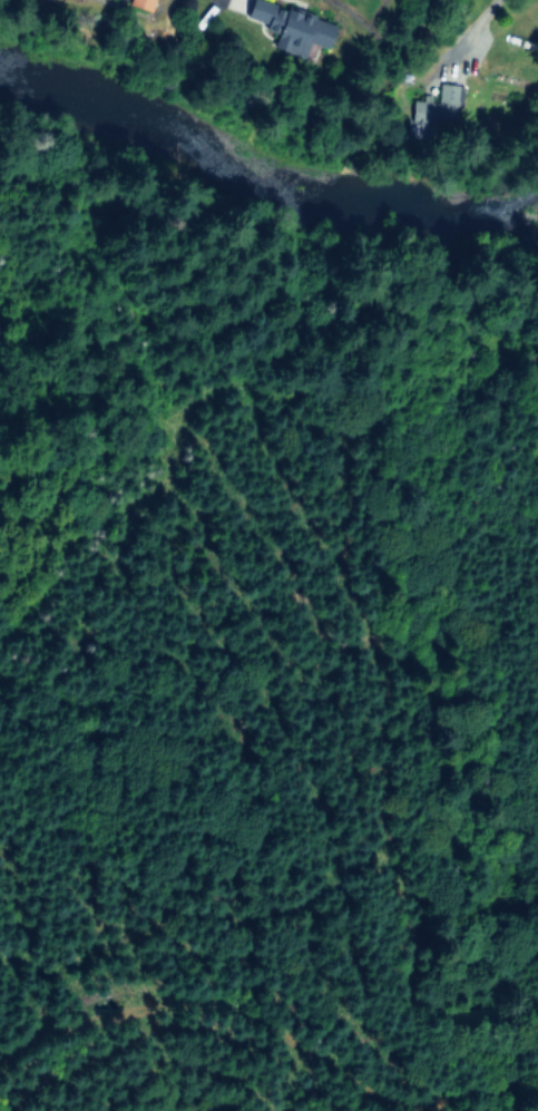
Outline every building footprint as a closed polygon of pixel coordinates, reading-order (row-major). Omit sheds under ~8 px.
[(126,4),(148,11),(152,0),(127,0),(126,4)] [(306,41),(324,46),(332,20),(266,0),(247,0),(242,15),(263,21),(261,28),(273,31),(269,46),(301,56),(306,41)] [(450,118),(455,93),(435,89),(432,103),(410,99),(408,109),(415,111),(415,112),(450,118)]
